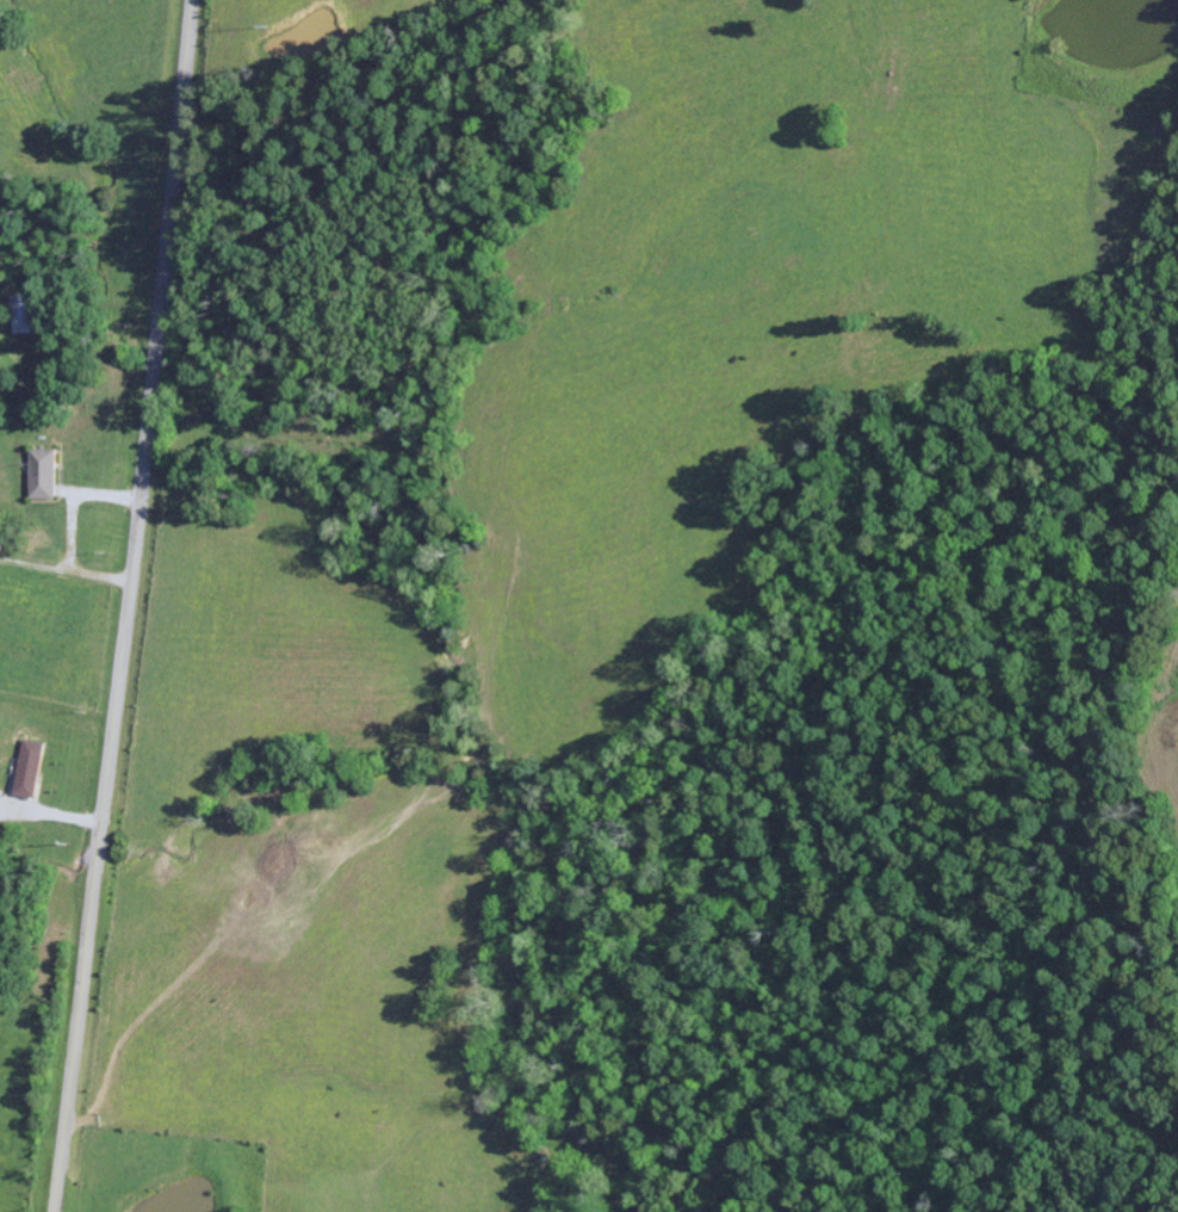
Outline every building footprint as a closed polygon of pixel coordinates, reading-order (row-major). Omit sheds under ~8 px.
[(39,294),(16,295),(17,333),(40,333),(39,294)] [(59,500),(61,449),(34,449),(33,500),(59,500)] [(49,744),(27,740),(17,794),(39,798),(49,744)]
